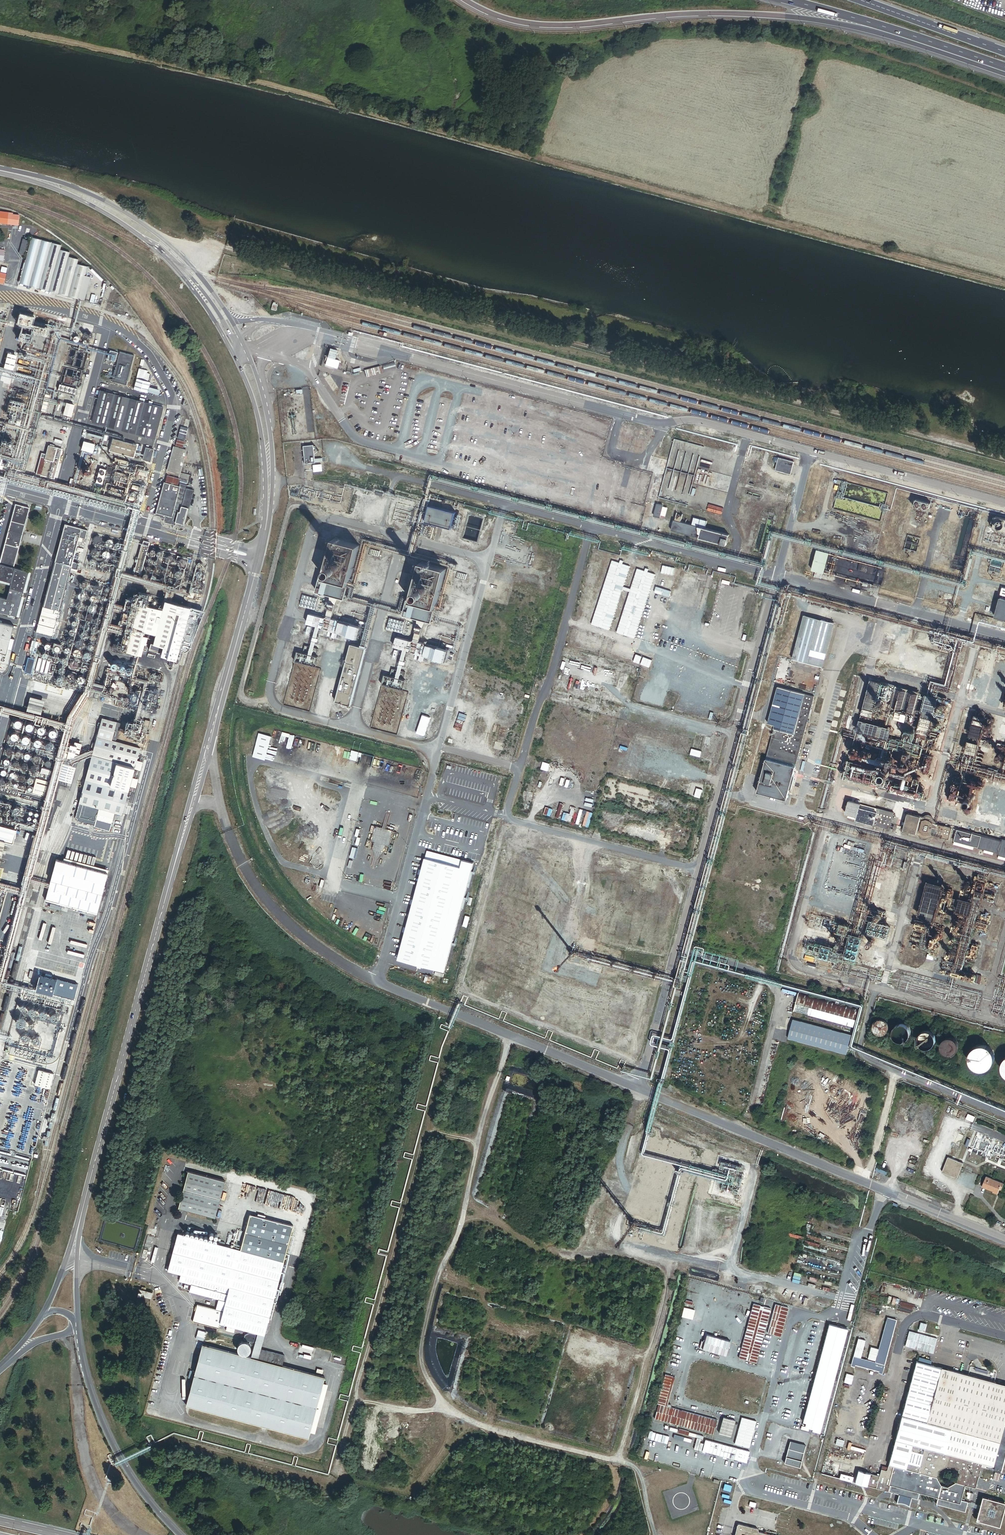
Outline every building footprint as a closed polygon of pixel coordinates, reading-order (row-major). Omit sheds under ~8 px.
[(22,216),(13,215),(13,213),(0,212),(0,223),(21,225),(22,216)] [(85,300),(91,278),(85,276),(87,266),(78,264),(79,259),(69,257),(70,252),(60,250),(61,245),(33,237),(21,283),(85,300)] [(34,323),(36,316),(23,313),(23,314),(21,314),(18,325),(34,329),(33,331),(35,331),(34,336),(39,338),(40,334),(48,336),(51,328),(34,323)] [(338,350),(330,349),(326,365),(338,368),(339,361),(336,360),(338,350)] [(128,385),(135,357),(111,351),(107,363),(115,365),(114,368),(107,366),(105,371),(104,371),(103,374),(105,374),(104,378),(128,385)] [(148,370),(139,368),(134,389),(160,396),(161,390),(150,387),(151,382),(149,381),(151,374),(147,373),(148,370)] [(76,395),(77,390),(61,386),(60,390),(76,395)] [(155,439),(164,406),(155,404),(150,403),(150,405),(145,403),(146,400),(141,398),(140,402),(102,392),(94,423),(155,439)] [(47,413),(51,396),(46,395),(42,411),(47,413)] [(70,424),(75,405),(67,403),(62,422),(70,424)] [(141,451),(142,447),(114,439),(110,452),(134,458),(136,450),(141,451)] [(93,453),(95,444),(84,442),(82,450),(93,453)] [(62,450),(55,448),(55,446),(50,444),(49,450),(61,453),(62,450)] [(314,463),(313,445),(302,446),(304,464),(314,463)] [(181,475),(188,450),(174,447),(167,472),(181,475)] [(151,462),(154,450),(147,448),(144,460),(151,462)] [(54,479),(61,453),(49,450),(47,454),(42,453),(37,474),(54,479)] [(793,464),(778,459),(775,471),(789,475),(793,464)] [(92,470),(92,469),(92,468),(91,467),(90,466),(89,466),(88,466),(87,466),(86,466),(85,467),(84,468),(84,469),(83,470),(83,471),(84,472),(84,473),(85,474),(86,474),(87,475),(88,475),(89,474),(90,474),(91,473),(92,472),(92,471),(92,470)] [(186,482),(180,481),(180,479),(167,476),(166,481),(185,486),(186,482)] [(185,525),(194,491),(186,489),(187,486),(185,486),(166,481),(165,481),(156,516),(165,518),(164,522),(175,525),(176,523),(185,525)] [(143,504),(147,488),(142,487),(138,503),(140,503),(143,504)] [(364,539),(348,600),(372,606),(361,646),(366,648),(376,607),(400,613),(404,599),(407,600),(408,599),(402,598),(399,610),(352,597),(367,544),(450,566),(435,623),(459,629),(453,651),(456,652),(463,627),(440,621),(455,564),(414,553),(429,500),(424,499),(410,552),(364,539)] [(930,504),(915,500),(913,508),(928,512),(930,504)] [(30,572),(14,568),(29,509),(16,505),(0,568),(0,580),(12,583),(8,599),(0,597),(0,612),(18,617),(23,596),(22,596),(24,592),(30,572)] [(659,519),(662,507),(657,505),(654,517),(659,519)] [(453,514),(431,507),(428,520),(450,526),(453,514)] [(995,517),(992,529),(1004,533),(1004,520),(995,517)] [(728,536),(674,521),(671,531),(725,546),(728,536)] [(88,530),(65,525),(37,634),(53,638),(71,568),(78,569),(79,564),(73,562),(74,559),(79,560),(79,557),(82,557),(84,547),(78,545),(79,542),(83,543),(84,538),(86,539),(88,530)] [(435,527),(426,525),(423,535),(432,538),(435,527)] [(345,599),(359,546),(335,539),(324,577),(321,576),(317,592),(345,599)] [(140,580),(150,542),(144,541),(143,545),(141,546),(133,579),(140,580)] [(823,574),(828,553),(816,550),(811,571),(823,574)] [(203,570),(206,558),(200,556),(197,568),(203,570)] [(431,621),(445,569),(421,562),(411,600),(408,599),(407,600),(404,614),(431,621)] [(318,599),(302,595),(299,606),(315,610),(318,599)] [(318,597),(318,599),(315,610),(314,612),(321,613),(325,599),(318,597)] [(1004,620),(1004,601),(1000,600),(995,617),(1004,620)] [(190,649),(205,611),(201,610),(166,601),(163,609),(133,602),(130,614),(124,612),(122,622),(127,623),(121,650),(142,654),(144,644),(147,644),(148,637),(144,636),(145,632),(157,634),(154,645),(164,647),(162,656),(178,660),(180,651),(184,652),(186,652),(189,650),(190,649)] [(336,620),(325,617),(322,627),(333,630),(333,631),(342,634),(344,631),(351,633),(352,627),(345,625),(346,622),(336,619),(336,620)] [(821,669),(833,625),(804,617),(792,661),(821,669)] [(405,622),(389,618),(387,629),(402,633),(405,622)] [(405,621),(405,622),(402,633),(401,635),(408,637),(412,622),(405,621)] [(15,626),(0,622),(0,660),(2,653),(7,654),(15,626)] [(412,641),(396,637),(394,646),(409,650),(410,649),(411,643),(412,641)] [(422,655),(425,644),(419,642),(416,653),(422,655)] [(350,706),(366,648),(361,646),(351,644),(335,702),(350,706)] [(438,648),(426,645),(424,654),(435,658),(435,659),(444,661),(445,658),(452,660),(454,654),(446,652),(447,649),(438,647),(438,648)] [(786,801),(813,698),(777,688),(767,725),(774,727),(756,793),(786,801)] [(42,715),(45,701),(31,697),(28,711),(42,715)] [(137,760),(140,748),(117,742),(121,724),(103,720),(87,780),(129,791),(137,763),(137,760)] [(146,738),(150,721),(146,720),(142,737),(146,738)] [(272,737),(259,733),(252,757),(265,760),(272,737)] [(79,757),(83,744),(80,743),(76,742),(75,745),(71,744),(71,743),(69,743),(65,759),(66,759),(73,761),(74,758),(75,759),(76,756),(77,756),(79,757)] [(73,783),(77,767),(74,766),(65,764),(64,763),(59,779),(61,780),(70,782),(73,783)] [(891,773),(891,772),(891,771),(891,770),(891,769),(890,769),(889,768),(888,767),(887,767),(886,767),(885,768),(884,768),(883,769),(883,770),(883,771),(883,772),(883,773),(884,774),(884,775),(885,776),(886,776),(887,776),(888,776),(889,775),(890,774),(891,773)] [(52,779),(54,771),(43,768),(41,773),(47,774),(46,778),(52,779)] [(47,796),(51,782),(37,778),(33,793),(47,796)] [(123,815),(129,791),(87,780),(86,780),(80,804),(115,813),(116,813),(121,815),(123,815)] [(44,804),(45,801),(23,795),(22,798),(44,804)] [(857,818),(856,821),(888,830),(892,815),(877,811),(876,814),(858,809),(859,806),(848,803),(845,815),(857,818)] [(97,820),(112,824),(115,813),(80,804),(76,820),(78,820),(77,821),(81,822),(81,824),(88,825),(88,824),(95,826),(97,820)] [(877,811),(859,806),(858,809),(876,814),(877,811)] [(923,819),(907,815),(903,832),(919,836),(919,837),(920,838),(921,839),(922,840),(923,840),(925,840),(927,839),(928,839),(929,837),(930,837),(931,836),(947,840),(950,830),(934,826),(934,823),(932,823),(932,822),(932,820),(931,819),(929,818),(928,817),(927,817),(925,818),(924,818),(923,819)] [(17,830),(0,826),(0,841),(6,842),(14,844),(17,830)] [(956,831),(953,842),(999,855),(998,857),(1004,858),(1004,842),(1002,841),(1002,844),(994,841),(956,831)] [(398,960),(444,973),(473,863),(427,851),(398,960)] [(46,901),(97,914),(108,874),(56,860),(46,901)] [(934,921),(943,887),(929,883),(920,917),(934,921)] [(857,1011),(798,995),(794,1013),(852,1028),(857,1011)] [(889,1030),(889,1028),(889,1027),(889,1026),(889,1025),(888,1024),(888,1023),(887,1023),(886,1022),(885,1021),(884,1021),(883,1020),(882,1020),(881,1020),(880,1020),(879,1020),(878,1020),(877,1021),(876,1021),(875,1022),(874,1023),(873,1024),(873,1025),(872,1026),(872,1027),(872,1028),(872,1029),(872,1030),(873,1031),(873,1032),(874,1033),(874,1034),(875,1035),(876,1036),(877,1036),(878,1037),(879,1037),(880,1037),(881,1037),(882,1037),(883,1037),(884,1036),(885,1036),(886,1035),(887,1034),(888,1033),(889,1032),(889,1031),(889,1030)] [(850,1037),(792,1021),(787,1039),(845,1055),(850,1037)] [(910,1035),(910,1034),(910,1033),(910,1031),(909,1031),(909,1030),(908,1029),(908,1028),(907,1027),(906,1026),(905,1026),(904,1025),(903,1025),(902,1025),(901,1025),(900,1025),(899,1025),(898,1026),(897,1026),(896,1027),(895,1028),(894,1029),(893,1030),(893,1031),(893,1032),(893,1034),(893,1035),(893,1036),(893,1037),(894,1038),(894,1039),(895,1039),(896,1040),(897,1041),(898,1041),(899,1042),(900,1042),(901,1042),(902,1042),(903,1042),(904,1042),(905,1041),(906,1041),(907,1040),(908,1039),(909,1038),(909,1037),(910,1036),(910,1035)] [(935,1041),(935,1040),(935,1039),(935,1038),(935,1037),(934,1036),(934,1035),(933,1034),(932,1034),(931,1033),(931,1032),(930,1032),(929,1032),(927,1032),(926,1031),(925,1032),(924,1032),(923,1032),(922,1033),(921,1033),(921,1034),(920,1035),(919,1036),(919,1037),(919,1038),(918,1039),(918,1040),(918,1041),(919,1042),(919,1043),(919,1044),(920,1045),(921,1046),(921,1047),(922,1047),(923,1048),(924,1048),(925,1048),(926,1049),(927,1049),(928,1048),(929,1048),(930,1048),(931,1047),(932,1047),(933,1046),(934,1045),(934,1044),(935,1043),(935,1042),(935,1041)] [(959,1047),(959,1046),(959,1045),(959,1044),(958,1043),(958,1042),(957,1041),(956,1040),(955,1039),(954,1039),(953,1038),(952,1038),(951,1038),(950,1038),(949,1038),(948,1038),(947,1038),(946,1039),(945,1040),(944,1040),(943,1041),(943,1042),(942,1043),(942,1044),(942,1045),(942,1046),(942,1047),(942,1048),(942,1049),(943,1050),(943,1051),(944,1052),(945,1053),(946,1053),(946,1054),(947,1054),(948,1055),(950,1055),(951,1055),(952,1055),(953,1054),(954,1054),(955,1053),(956,1053),(956,1052),(957,1051),(958,1050),(958,1049),(958,1048),(959,1047)] [(994,1062),(994,1060),(994,1058),(994,1057),(994,1055),(994,1054),(993,1052),(992,1051),(991,1050),(990,1049),(989,1048),(987,1047),(986,1046),(984,1046),(983,1046),(981,1046),(980,1046),(978,1046),(977,1047),(975,1048),(974,1049),(973,1050),(972,1051),(971,1052),(970,1054),(970,1055),(969,1057),(969,1058),(969,1060),(970,1061),(970,1063),(971,1064),(972,1066),(973,1067),(974,1068),(975,1069),(976,1070),(978,1070),(979,1071),(981,1071),(983,1071),(984,1071),(986,1070),(987,1070),(989,1069),(990,1068),(991,1067),(992,1066),(993,1064),(994,1063),(994,1062)] [(963,1165),(948,1159),(941,1174),(956,1180),(963,1165)] [(225,1181),(189,1172),(179,1208),(216,1218),(225,1181)] [(1003,1186),(986,1178),(982,1188),(992,1193),(992,1194),(997,1196),(999,1191),(1001,1192),(1003,1186)] [(285,1262),(179,1233),(169,1271),(182,1274),(181,1281),(193,1285),(191,1292),(220,1300),(217,1309),(199,1304),(194,1321),(219,1328),(220,1323),(229,1325),(236,1327),(259,1333),(252,1358),(204,1345),(187,1405),(309,1439),(311,1432),(324,1383),(326,1377),(283,1366),(286,1356),(262,1349),(285,1262)] [(152,1249),(155,1236),(149,1235),(146,1247),(152,1249)] [(140,1289),(139,1295),(144,1296),(152,1299),(153,1293),(146,1291),(147,1288),(143,1286),(142,1290),(140,1289)] [(876,1363),(854,1357),(852,1365),(884,1373),(898,1320),(889,1318),(876,1363)] [(811,1432),(820,1435),(847,1330),(828,1325),(803,1423),(806,1424),(805,1427),(802,1427),(801,1430),(808,1431),(809,1429),(812,1430),(811,1432)] [(253,1347),(253,1346),(252,1345),(252,1344),(251,1343),(250,1342),(249,1342),(248,1341),(247,1341),(246,1341),(245,1341),(244,1341),(244,1342),(243,1342),(242,1343),(241,1344),(240,1345),(240,1346),(240,1347),(240,1348),(240,1349),(240,1350),(241,1351),(242,1352),(243,1353),(244,1353),(244,1354),(245,1354),(246,1354),(247,1354),(248,1354),(249,1353),(250,1353),(250,1352),(251,1352),(252,1351),(252,1350),(253,1349),(253,1348),(253,1347)] [(918,1362),(897,1440),(983,1464),(996,1467),(995,1470),(1002,1472),(1004,1460),(1004,1404),(956,1391),(961,1373),(931,1365),(928,1364),(918,1362)] [(961,1373),(956,1391),(1004,1404),(1004,1385),(961,1373)] [(329,1384),(324,1383),(311,1432),(316,1433),(329,1384)] [(731,1438),(735,1421),(724,1418),(720,1435),(731,1438)] [(859,1471),(856,1483),(918,1500),(920,1494),(939,1499),(937,1505),(966,1513),(969,1503),(962,1501),(966,1489),(976,1491),(983,1464),(897,1440),(889,1467),(888,1472),(882,1470),(880,1477),(859,1471)] [(800,1469),(806,1447),(790,1442),(784,1465),(800,1469)] [(854,1478),(842,1474),(840,1479),(853,1482),(854,1478)] [(984,1498),(978,1520),(1000,1526),(1004,1509),(1004,1504),(984,1498)] [(760,1532),(759,1530),(759,1529),(741,1524),(740,1524),(739,1525),(738,1526),(736,1534),(771,1534),(760,1532)]
